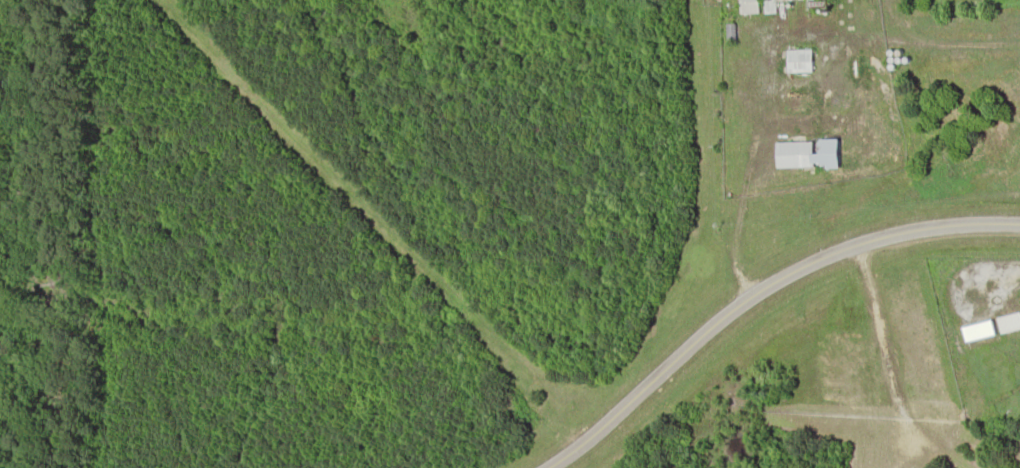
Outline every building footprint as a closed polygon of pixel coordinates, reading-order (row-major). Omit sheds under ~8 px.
[(758,13),(758,0),(737,0),(737,13),(758,13)] [(813,50),(785,50),(785,72),(813,72),(813,50)] [(774,168),(837,167),(837,140),(774,141),(774,168)] [(997,315),(997,330),(1019,330),(1019,315),(997,315)] [(996,334),(991,318),(960,327),(965,343),(996,334)]
